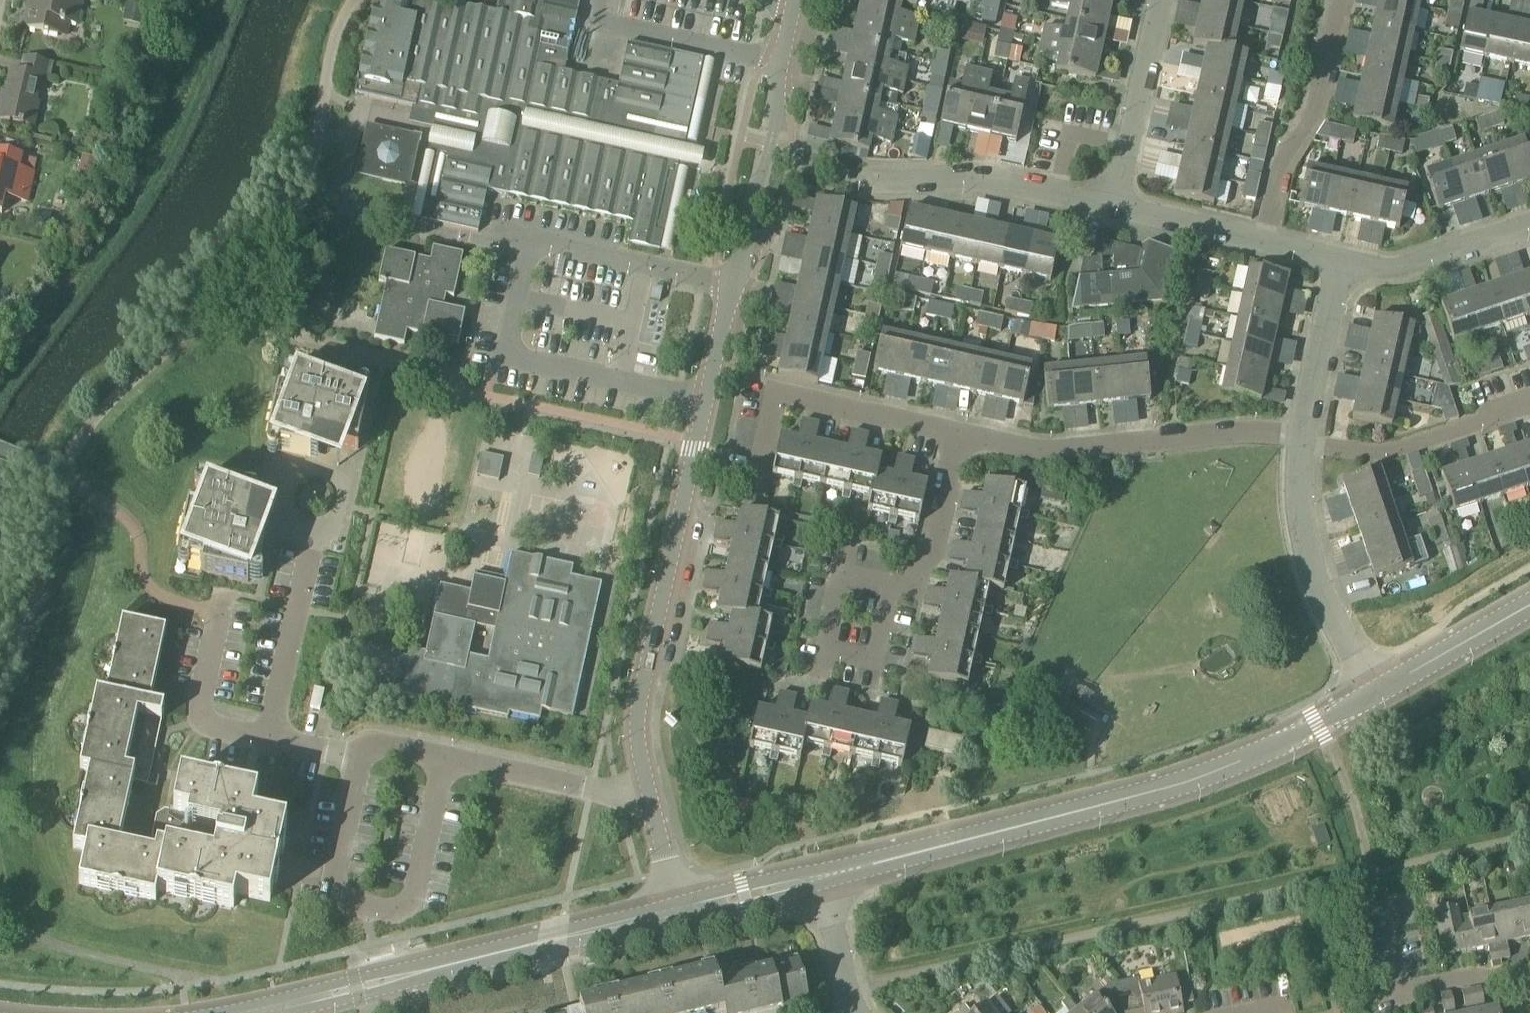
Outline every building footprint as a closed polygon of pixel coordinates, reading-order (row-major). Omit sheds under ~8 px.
[(23,29),(43,34),(43,33),(58,36),(61,24),(69,26),(69,24),(77,26),(82,5),(81,5),(82,0),(30,0),(23,29)] [(354,96),(411,108),(415,109),(415,110),(456,119),(479,125),(483,109),(504,113),(505,107),(611,130),(613,118),(687,134),(702,60),(628,44),(618,86),(564,74),(580,1),(577,0),(498,0),(495,15),(485,12),(430,0),(375,0),(354,96)] [(856,20),(915,33),(918,20),(898,16),(901,5),(901,4),(882,0),(861,0),(856,20)] [(901,4),(901,5),(915,8),(917,0),(882,0),(901,4)] [(1085,0),(1050,0),(1048,6),(1068,10),(1066,21),(1105,30),(1110,6),(1085,0)] [(1197,20),(1237,29),(1242,4),(1223,0),(1202,0),(1197,20)] [(1373,24),(1413,33),(1418,8),(1382,0),(1379,0),(1373,24)] [(1450,2),(1447,14),(1461,17),(1464,4),(1450,2)] [(996,26),(999,13),(984,10),(981,23),(996,26)] [(1461,17),(1447,14),(1444,27),(1458,30),(1461,17)] [(956,31),(959,18),(944,15),(941,28),(956,31)] [(1459,54),(1484,60),(1493,21),(1467,15),(1459,54)] [(1002,17),(999,33),(1014,36),(1017,20),(1002,17)] [(856,20),(851,45),(890,54),(892,42),(912,46),(915,33),(856,20)] [(1237,29),(1197,20),(1192,45),(1206,49),(1246,58),(1246,55),(1232,52),(1237,29)] [(1043,29),(1040,42),(1100,55),(1105,30),(1066,21),(1063,33),(1043,29)] [(1493,21),(1484,60),(1509,65),(1517,26),(1493,21)] [(1271,22),(1268,37),(1283,40),(1286,26),(1271,22)] [(1373,24),(1368,49),(1407,57),(1413,33),(1373,24)] [(973,42),(976,28),(962,25),(959,39),(973,42)] [(1509,65),(1529,70),(1529,29),(1517,26),(1509,65)] [(996,46),(1008,48),(1022,51),(1011,48),(1014,36),(999,33),(996,46)] [(1283,40),(1268,37),(1265,49),(1280,52),(1283,40)] [(936,52),(933,65),(947,68),(953,44),(938,41),(936,51),(936,52)] [(1100,55),(1040,42),(1037,55),(1057,60),(1054,72),(1094,81),(1100,55)] [(851,45),(845,70),(904,83),(907,70),(904,69),(907,58),(890,55),(890,54),(851,45)] [(1008,48),(996,46),(993,60),(1005,62),(1008,48)] [(1008,48),(1005,62),(1020,65),(1022,51),(1008,48)] [(1206,49),(1201,73),(1240,82),(1246,58),(1206,49)] [(1368,49),(1362,74),(1402,82),(1407,57),(1368,49)] [(1439,51),(1436,64),(1450,67),(1453,54),(1439,51)] [(52,65),(23,59),(19,74),(10,71),(3,104),(0,103),(0,121),(34,128),(39,104),(36,104),(41,79),(49,81),(52,65)] [(520,133),(669,166),(654,232),(663,234),(659,251),(668,252),(688,166),(698,168),(702,151),(692,149),(712,62),(702,60),(687,134),(613,118),(611,130),(505,107),(504,113),(483,109),(479,125),(456,119),(415,110),(415,109),(411,108),(407,124),(429,129),(409,219),(433,224),(448,156),(490,166),(492,156),(513,161),(520,133)] [(1450,67),(1436,64),(1433,77),(1447,80),(1450,67)] [(845,70),(840,95),(895,107),(898,96),(901,96),(904,83),(845,70)] [(939,126),(965,132),(978,73),(965,70),(960,90),(948,87),(939,126)] [(978,73),(965,132),(990,138),(998,98),(987,96),(991,76),(978,73)] [(1201,73),(1195,98),(1235,107),(1240,82),(1201,73)] [(1269,73),(1266,88),(1281,91),(1284,77),(1274,75),(1269,73)] [(1362,74),(1357,99),(1396,107),(1402,82),(1362,74)] [(925,99),(940,102),(945,79),(932,77),(930,88),(928,88),(925,99)] [(998,98),(990,138),(1015,143),(1016,137),(1023,106),(1028,84),(1014,81),(1009,101),(998,98)] [(1462,100),(1475,102),(1478,88),(1466,86),(1462,100)] [(1281,91),(1266,88),(1263,100),(1278,103),(1281,91)] [(1478,88),(1475,102),(1489,105),(1492,91),(1478,88)] [(840,95),(834,119),(894,132),(899,108),(895,107),(840,95)] [(1526,113),(1529,99),(1515,96),(1512,110),(1526,113)] [(1415,97),(1412,111),(1427,114),(1430,101),(1415,97)] [(1195,98),(1190,122),(1229,131),(1235,107),(1195,98)] [(925,99),(922,113),(937,117),(940,102),(925,99)] [(1396,107),(1357,99),(1351,124),(1391,132),(1396,107)] [(1023,106),(1016,137),(1027,140),(1034,109),(1023,106)] [(1427,114),(1412,111),(1410,124),(1424,127),(1427,114)] [(1500,112),(1486,116),(1491,131),(1504,126),(1500,112)] [(937,117),(922,113),(919,126),(934,129),(937,117)] [(1491,131),(1486,116),(1474,121),(1479,135),(1491,131)] [(894,132),(834,119),(829,145),(868,154),(871,141),(891,146),(894,132)] [(1190,122),(1184,147),(1224,156),(1229,131),(1190,122)] [(1258,123),(1255,137),(1269,140),(1272,127),(1258,123)] [(1327,140),(1339,143),(1342,128),(1330,126),(1327,140)] [(1342,128),(1339,143),(1354,146),(1356,132),(1342,128)] [(1452,128),(1438,133),(1443,147),(1457,142),(1452,128)] [(393,133),(375,129),(365,135),(361,152),(364,152),(364,154),(363,156),(364,159),(364,162),(365,165),(366,168),(368,171),(370,174),(372,176),(375,178),(378,180),(382,181),(382,182),(401,186),(410,180),(414,163),(411,163),(412,155),(410,147),(416,145),(411,137),(406,142),(400,137),(393,134),(393,133)] [(520,133),(513,161),(492,156),(490,166),(448,156),(433,224),(477,234),(481,219),(486,193),(487,192),(632,224),(628,245),(659,252),(659,251),(663,234),(654,232),(669,166),(520,133)] [(1443,147),(1438,133),(1426,137),(1431,151),(1443,147)] [(1376,151),(1388,154),(1391,139),(1379,136),(1376,151)] [(1269,140),(1255,137),(1253,149),(1266,152),(1269,140)] [(914,159),(926,161),(931,140),(919,138),(914,159)] [(1391,139),(1388,154),(1402,157),(1405,142),(1391,139)] [(1497,150),(1510,188),(1529,182),(1529,164),(1523,141),(1497,150)] [(1184,147),(1178,173),(1218,181),(1224,156),(1184,147)] [(1497,150),(1474,158),(1486,196),(1510,188),(1497,150)] [(34,174),(20,170),(22,158),(0,153),(0,214),(2,215),(6,194),(29,199),(34,174)] [(92,159),(82,157),(78,173),(87,175),(91,176),(96,160),(92,159)] [(1474,158),(1449,166),(1462,204),(1486,196),(1474,158)] [(1396,161),(1396,178),(1411,179),(1411,161),(1396,161)] [(1250,162),(1247,173),(1261,176),(1263,165),(1250,162)] [(1462,204),(1449,166),(1425,174),(1437,212),(1462,204)] [(1297,208),(1323,214),(1332,175),(1306,169),(1297,208)] [(1218,181),(1178,173),(1173,197),(1212,206),(1218,181)] [(1247,173),(1244,187),(1257,190),(1261,176),(1247,173)] [(1332,175),(1323,214),(1348,219),(1356,180),(1332,175)] [(1356,180),(1348,219),(1372,225),(1381,185),(1356,180)] [(1381,185),(1372,225),(1398,230),(1407,191),(1381,185)] [(1257,190),(1244,187),(1241,200),(1255,203),(1257,190)] [(694,195),(687,193),(683,213),(690,214),(694,195)] [(816,202),(810,228),(849,236),(855,211),(816,202)] [(900,250),(925,255),(934,216),(909,210),(900,250)] [(934,216),(925,255),(950,261),(959,221),(934,216)] [(899,234),(901,221),(900,221),(887,217),(884,231),(898,234),(899,234)] [(959,221),(950,261),(975,266),(983,227),(959,221)] [(983,227),(975,266),(999,272),(1008,232),(983,227)] [(810,228),(805,252),(844,261),(849,236),(810,228)] [(1008,232),(999,272),(1024,277),(1033,238),(1008,232)] [(1381,248),(1401,248),(1401,235),(1381,235),(1381,248)] [(1033,238),(1024,277),(1049,283),(1058,243),(1033,238)] [(1074,309),(1108,306),(1162,302),(1174,252),(1145,245),(1144,249),(1143,252),(1132,250),(1111,245),(1097,242),(1093,262),(1083,260),(1074,309)] [(463,255),(432,249),(430,262),(422,260),(416,259),(385,252),(378,282),(386,284),(375,332),(373,339),(404,346),(407,333),(458,344),(465,314),(443,309),(445,302),(446,296),(454,298),(463,256),(463,255)] [(805,252),(799,277),(839,285),(844,261),(805,252)] [(879,255),(876,268),(891,271),(894,258),(892,257),(879,255)] [(565,260),(556,258),(552,276),(561,278),(565,260)] [(891,271),(876,268),(873,281),(886,284),(888,284),(891,271)] [(1248,269),(1242,295),(1282,303),(1287,278),(1248,269)] [(1198,271),(1195,284),(1210,288),(1213,274),(1198,271)] [(1512,280),(1525,319),(1529,317),(1529,274),(1512,280)] [(799,277),(794,301),(833,310),(839,285),(799,277)] [(904,292),(917,295),(920,280),(908,278),(904,292)] [(920,280),(917,295),(931,298),(934,283),(920,280)] [(1512,280),(1488,289),(1501,327),(1525,319),(1512,280)] [(1210,288),(1195,284),(1193,297),(1207,301),(1210,288)] [(659,290),(652,289),(649,301),(659,303),(662,291),(659,290)] [(955,303),(966,306),(969,292),(958,289),(955,303)] [(1488,289),(1464,297),(1477,335),(1501,327),(1488,289)] [(969,292),(966,306),(980,309),(984,295),(969,292)] [(1242,295),(1237,319),(1276,328),(1282,303),(1242,295)] [(914,315),(917,300),(903,297),(900,312),(914,315)] [(1477,335),(1464,297),(1439,305),(1452,343),(1477,335)] [(1004,314),(1015,317),(1018,302),(1007,300),(1004,314)] [(794,301),(789,326),(828,334),(833,310),(794,301)] [(1018,302),(1015,317),(1030,320),(1033,306),(1018,302)] [(925,318),(937,320),(940,305),(928,303),(925,318)] [(868,304),(865,317),(880,320),(882,307),(881,307),(868,304)] [(940,305),(937,320),(951,323),(954,308),(940,305)] [(974,329),(986,331),(989,316),(978,314),(974,329)] [(989,316),(986,331),(1000,334),(1004,319),(989,316)] [(880,320),(865,317),(862,330),(875,333),(877,334),(880,320)] [(1209,336),(1232,341),(1235,322),(1213,318),(1209,336)] [(1373,318),(1368,343),(1407,352),(1412,327),(1373,318)] [(1237,319),(1231,344),(1271,352),(1276,328),(1237,319)] [(1187,321),(1185,334),(1199,337),(1202,324),(1187,321)] [(1011,335),(1026,339),(1029,326),(1014,322),(1011,335)] [(1116,338),(1130,337),(1129,322),(1115,324),(1116,338)] [(1028,339),(1041,341),(1043,327),(1030,325),(1028,339)] [(1103,325),(1090,326),(1091,341),(1105,340),(1103,325)] [(789,326),(783,350),(822,359),(828,334),(789,326)] [(1091,341),(1090,326),(1077,327),(1077,342),(1091,341)] [(1055,344),(1057,329),(1043,327),(1041,341),(1055,344)] [(872,373),(898,379),(907,339),(881,334),(872,373)] [(1199,337),(1185,334),(1182,348),(1196,351),(1199,337)] [(907,339),(898,379),(923,385),(931,345),(907,339)] [(1433,346),(1437,359),(1451,355),(1446,342),(1433,346)] [(1368,343),(1362,369),(1401,377),(1407,352),(1368,343)] [(1231,344),(1226,368),(1265,377),(1271,352),(1231,344)] [(931,345),(923,385),(947,390),(956,350),(931,345)] [(1522,350),(1527,364),(1529,363),(1529,347),(1522,350)] [(822,359),(783,350),(777,376),(816,385),(822,359)] [(956,350),(947,390),(972,396),(981,356),(956,350)] [(857,353),(854,366),(869,369),(872,356),(870,356),(857,353)] [(1451,355),(1437,359),(1441,372),(1455,368),(1451,355)] [(981,356),(972,396),(996,401),(1005,361),(981,356)] [(1499,357),(1486,361),(1491,376),(1503,372),(1503,371),(1499,357)] [(1005,361),(996,401),(1022,407),(1031,367),(1005,361)] [(1145,361),(1120,364),(1124,404),(1149,401),(1145,361)] [(1491,376),(1486,361),(1473,366),(1478,380),(1491,376)] [(1120,364),(1094,366),(1098,406),(1124,404),(1120,364)] [(869,369),(854,366),(851,379),(864,382),(866,382),(869,369)] [(1094,366),(1069,369),(1073,409),(1098,406),(1094,366)] [(1265,377),(1226,368),(1220,394),(1260,403),(1265,377)] [(1073,409),(1069,369),(1043,372),(1047,412),(1073,409)] [(1362,369),(1356,394),(1395,403),(1401,377),(1362,369)] [(1191,374),(1180,371),(1176,371),(1173,384),(1188,387),(1191,374)] [(346,383),(299,372),(295,385),(290,383),(287,397),(278,395),(268,442),(269,442),(281,446),(278,451),(311,458),(315,441),(358,450),(368,403),(355,399),(358,394),(344,391),(346,383)] [(1436,386),(1432,402),(1438,404),(1451,399),(1448,390),(1447,388),(1436,386)] [(1395,403),(1356,394),(1351,419),(1390,427),(1395,403)] [(1440,412),(1454,408),(1451,399),(1438,404),(1432,402),(1430,410),(1440,412)] [(1440,412),(1445,425),(1458,420),(1454,408),(1440,412)] [(780,437),(771,477),(794,481),(792,489),(796,490),(810,424),(802,422),(797,441),(780,437)] [(810,424),(796,490),(800,491),(801,483),(822,488),(831,448),(815,445),(819,426),(810,424)] [(1504,437),(1511,434),(1516,433),(1514,426),(1505,429),(1498,431),(1500,438),(1504,437)] [(831,448),(822,488),(842,492),(841,500),(845,501),(859,435),(851,433),(847,452),(831,448)] [(1529,488),(1529,445),(1516,450),(1511,434),(1504,437),(1509,452),(1513,451),(1526,489),(1529,488)] [(859,435),(845,501),(849,502),(850,494),(870,498),(872,499),(878,474),(881,459),(864,455),(868,437),(859,435)] [(1452,454),(1456,453),(1463,451),(1468,449),(1465,442),(1458,444),(1450,447),(1452,454)] [(1463,451),(1456,453),(1461,468),(1465,467),(1478,505),(1502,497),(1489,459),(1469,466),(1463,451)] [(1502,497),(1526,489),(1513,451),(1509,452),(1489,459),(1502,497)] [(499,483),(504,460),(481,455),(476,478),(499,483)] [(539,480),(544,458),(532,455),(527,477),(539,480)] [(870,498),(867,513),(888,518),(887,526),(890,527),(905,461),(897,459),(893,477),(878,474),(872,499),(870,498)] [(905,461),(890,527),(895,527),(896,520),(918,524),(927,485),(910,481),(914,462),(905,461)] [(1465,467),(1461,468),(1440,475),(1453,513),(1478,505),(1465,467)] [(1341,483),(1349,507),(1387,494),(1379,470),(1341,483)] [(1410,474),(1414,485),(1428,480),(1424,470),(1410,474)] [(1428,480),(1414,485),(1419,500),(1432,495),(1428,480)] [(963,495),(961,504),(1027,519),(1028,515),(1020,513),(1025,491),(986,482),(982,499),(963,495)] [(256,493),(209,483),(205,496),(200,494),(197,508),(189,506),(178,553),(191,557),(189,562),(203,565),(201,574),(248,584),(249,582),(248,582),(252,571),(257,573),(264,540),(247,537),(256,493)] [(1055,503),(1057,492),(1042,488),(1040,499),(1055,503)] [(1387,494),(1349,507),(1357,532),(1395,519),(1387,494)] [(1027,519),(961,504),(960,513),(978,517),(975,532),(975,533),(1014,542),(1019,521),(1027,522),(1027,519)] [(732,546),(728,562),(768,570),(772,550),(780,552),(782,544),(774,542),(779,521),(739,512),(735,529),(717,525),(713,542),(732,546)] [(1426,522),(1430,534),(1444,529),(1440,517),(1426,522)] [(1395,519),(1357,532),(1365,556),(1404,543),(1395,519)] [(1444,529),(1430,534),(1435,547),(1449,543),(1444,529)] [(1503,549),(1516,542),(1513,532),(1498,537),(1503,549)] [(952,545),(950,554),(1016,569),(1017,564),(1009,563),(1014,542),(975,533),(971,550),(952,545)] [(1404,543),(1365,556),(1374,581),(1412,568),(1404,543)] [(1463,569),(1455,547),(1443,551),(1450,574),(1463,569)] [(1016,569),(950,554),(948,563),(967,567),(964,582),(988,587),(988,589),(1003,593),(1007,571),(1016,572),(1016,569)] [(391,695),(508,720),(509,715),(539,722),(542,712),(572,719),(579,687),(587,647),(601,585),(570,579),(572,568),(542,562),(511,555),(504,585),(475,579),(476,574),(475,574),(470,594),(440,587),(423,663),(399,658),(391,695)] [(763,591),(768,570),(728,562),(724,578),(706,574),(702,591),(721,596),(717,613),(732,616),(756,621),(757,619),(761,600),(769,601),(771,593),(763,591)] [(927,592),(925,600),(991,615),(992,611),(984,609),(988,589),(988,587),(964,582),(949,578),(945,596),(927,592)] [(991,615),(925,600),(923,609),(942,613),(938,629),(977,638),(982,617),(990,619),(991,615)] [(772,622),(757,619),(756,621),(732,616),(728,631),(710,626),(706,644),(725,648),(721,665),(760,674),(765,652),(773,654),(775,646),(767,644),(772,622)] [(150,706),(166,632),(123,622),(119,640),(124,641),(120,661),(115,659),(114,661),(119,662),(115,681),(110,680),(106,697),(97,695),(93,713),(98,714),(94,733),(89,732),(89,734),(94,735),(90,754),(84,753),(80,772),(90,774),(86,791),(91,792),(87,811),(82,810),(82,812),(87,813),(83,832),(77,831),(73,849),(87,852),(79,886),(98,890),(99,885),(118,889),(117,894),(119,894),(120,889),(139,893),(138,899),(156,903),(158,893),(175,897),(176,892),(195,896),(194,901),(196,901),(197,896),(216,900),(215,906),(234,910),(237,896),(270,904),(274,885),(269,884),(273,865),(278,866),(279,864),(273,863),(277,844),(283,845),(287,827),(253,820),(258,797),(181,780),(180,783),(174,815),(165,813),(157,818),(152,840),(157,848),(155,857),(119,849),(133,783),(148,786),(156,788),(158,778),(150,776),(164,709),(150,706)] [(916,641),(914,649),(980,664),(981,660),(973,658),(977,638),(938,629),(935,645),(916,641)] [(375,650),(386,642),(387,642),(379,630),(367,638),(375,650)] [(980,664),(914,649),(912,658),(931,662),(927,679),(966,688),(971,666),(979,668),(980,664)] [(1087,709),(1088,708),(1093,697),(1076,688),(1070,699),(1069,700),(1087,709)] [(314,690),(310,709),(319,712),(324,692),(314,690)] [(806,721),(797,760),(800,761),(803,746),(823,750),(821,758),(825,759),(840,693),(831,691),(827,710),(810,706),(807,721),(806,721)] [(840,693),(825,759),(829,760),(831,752),(851,757),(860,717),(844,714),(848,695),(840,693)] [(758,709),(749,749),(770,754),(769,762),(773,763),(788,697),(779,695),(775,713),(758,709)] [(788,697),(773,763),(777,764),(778,756),(797,760),(806,721),(792,717),(796,699),(788,697)] [(860,717),(851,757),(872,761),(870,769),(874,770),(889,704),(880,702),(876,721),(860,717)] [(889,704),(874,770),(878,771),(880,763),(901,768),(910,728),(893,725),(898,706),(889,704)] [(1062,722),(1067,711),(1057,705),(1051,717),(1062,722)] [(1074,727),(1088,734),(1093,724),(1079,717),(1074,727)] [(334,719),(332,729),(342,731),(344,721),(334,719)] [(928,732),(924,748),(960,756),(963,740),(928,732)] [(1317,849),(1329,845),(1323,830),(1312,834),(1317,849)] [(1510,908),(1517,941),(1529,938),(1529,944),(1529,904),(1510,908)] [(1434,913),(1443,956),(1475,949),(1468,917),(1458,919),(1456,908),(1434,913)] [(1510,908),(1489,912),(1499,961),(1508,959),(1505,943),(1517,941),(1510,908)] [(1489,912),(1468,917),(1475,949),(1487,947),(1490,963),(1499,961),(1489,912)] [(737,966),(745,964),(743,956),(735,958),(737,966)] [(578,1006),(579,1012),(776,1012),(808,1005),(798,964),(786,967),(786,966),(717,983),(714,972),(578,1006)] [(1124,983),(1130,1012),(1182,1012),(1181,1006),(1194,1004),(1190,983),(1176,986),(1175,978),(1138,985),(1138,980),(1124,983)] [(1076,1012),(1130,1012),(1124,983),(1118,984),(1116,981),(1076,1012)] [(1470,992),(1475,1012),(1497,1012),(1497,1010),(1484,1012),(1479,990),(1470,992)] [(1470,992),(1461,993),(1465,1012),(1475,1012),(1470,992)] [(1450,996),(1440,998),(1443,1012),(1453,1012),(1450,996)] [(1076,1012),(1066,1000),(1060,1005),(1067,1012),(1076,1012)]
